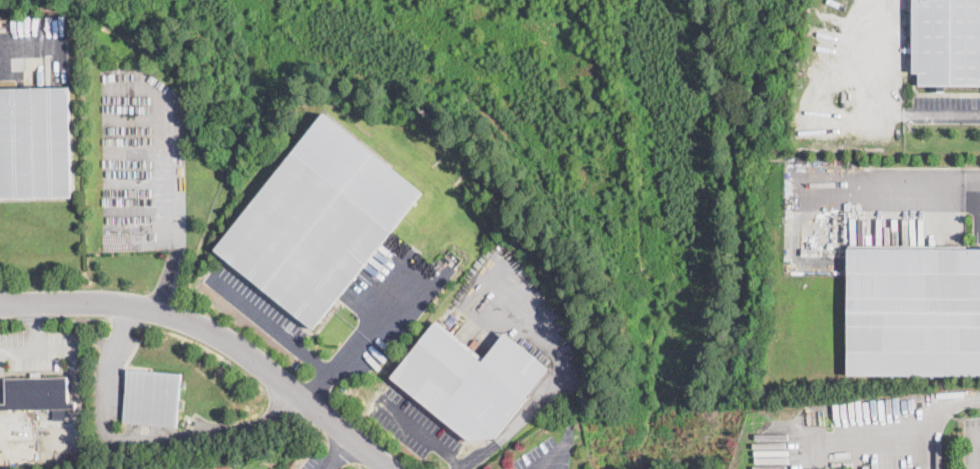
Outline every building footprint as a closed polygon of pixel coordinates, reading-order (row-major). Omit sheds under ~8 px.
[(912,73),(912,0),(979,0),(979,86),(945,86),(945,92),(931,92),(931,86),(918,86),(919,74),(912,73)] [(72,197),(0,199),(0,88),(53,87),(70,87),(72,197)] [(331,307),(313,329),(215,249),(323,112),(422,191),(331,307)] [(821,256),(802,256),(802,248),(821,248),(821,256)] [(848,248),(979,249),(979,376),(848,375),(848,248)] [(485,359),(483,361),(435,322),(437,320),(485,359)] [(435,322),(483,361),(485,359),(507,332),(551,368),(495,438),(470,441),(392,377),(435,322)] [(479,343),(474,348),(470,345),(475,339),(479,343)] [(181,374),(176,428),(123,422),(127,385),(128,369),(181,374)] [(52,409),(0,410),(0,404),(5,404),(4,378),(31,378),(31,373),(41,374),(41,377),(67,377),(68,402),(75,402),(75,409),(65,409),(65,420),(52,421),(52,409)] [(467,441),(462,441),(388,382),(392,377),(470,441),(467,441)]
